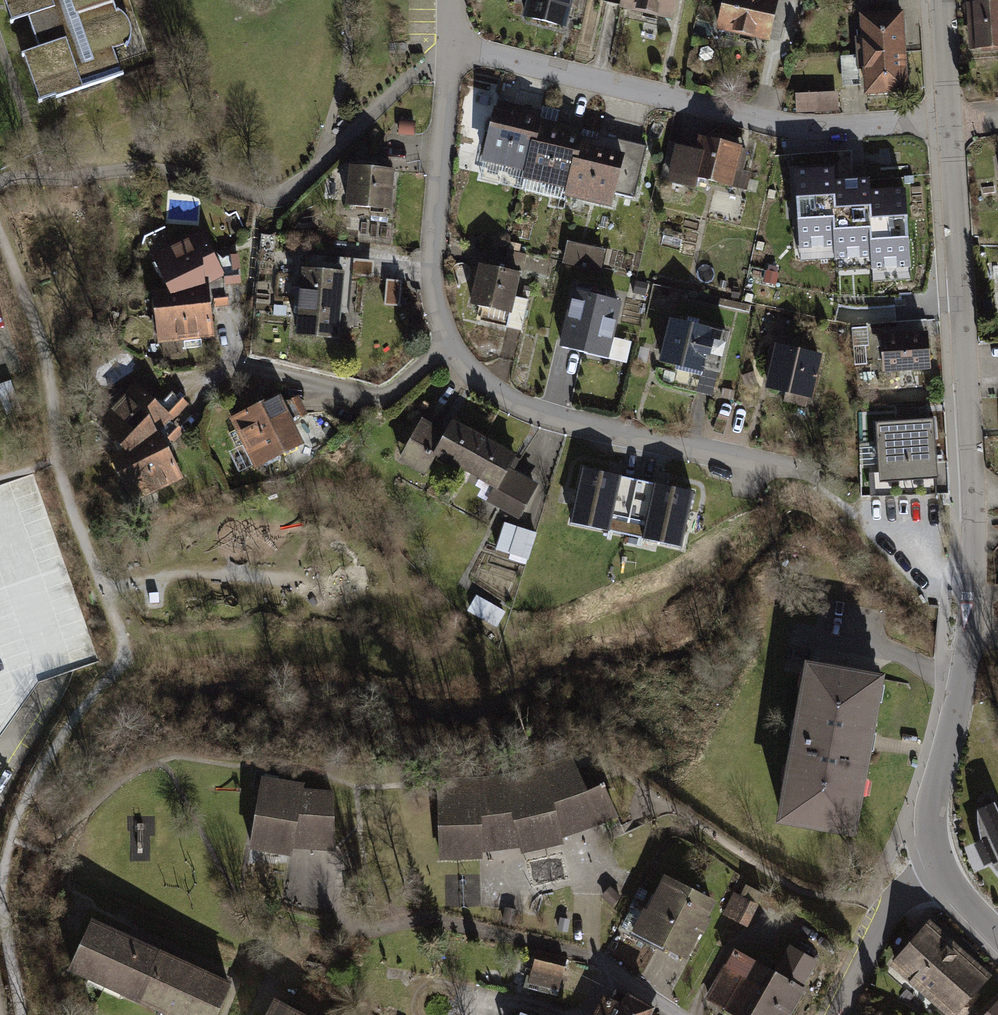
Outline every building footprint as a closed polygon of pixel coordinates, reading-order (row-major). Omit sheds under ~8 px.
[(12,22),(28,16),(39,49),(23,54),(40,101),(55,95),(56,98),(122,75),(113,50),(127,45),(130,42),(132,38),(132,35),(132,31),(132,27),(131,23),(129,20),(127,17),(125,15),(123,14),(120,13),(117,13),(115,3),(116,1),(116,0),(4,0),(12,22)] [(519,20),(562,32),(571,0),(525,0),(519,20)] [(618,12),(673,22),(677,0),(620,0),(618,12)] [(715,35),(763,44),(773,0),(722,0),(715,35)] [(971,6),(973,55),(997,55),(997,6),(971,6)] [(899,13),(855,18),(863,95),(907,90),(899,13)] [(838,93),(798,94),(799,114),(839,113),(838,93)] [(479,163),(525,175),(540,118),(541,112),(495,101),(479,163)] [(523,181),(567,192),(582,132),(583,129),(540,118),(525,175),(523,181)] [(647,149),(582,132),(567,192),(565,199),(612,211),(617,195),(634,199),(647,149)] [(743,153),(697,140),(693,156),(674,150),(664,185),(692,193),(696,180),(732,190),(743,153)] [(833,168),(795,170),(800,249),(833,247),(834,260),(870,258),(871,269),(910,267),(905,188),(869,190),(868,177),(834,179),(833,168)] [(390,180),(345,176),(343,210),(387,213),(390,180)] [(201,238),(154,259),(168,294),(150,294),(159,346),(212,342),(208,285),(223,277),(201,238)] [(602,255),(565,247),(560,268),(598,275),(602,255)] [(334,272),(297,270),(293,331),(331,333),(334,272)] [(511,278),(475,270),(466,307),(503,315),(511,278)] [(618,308),(575,298),(563,352),(605,361),(618,308)] [(721,334),(670,324),(662,365),(713,375),(721,334)] [(926,334),(876,337),(878,373),(928,370),(926,334)] [(820,359),(774,350),(765,393),(811,403),(820,359)] [(13,387),(0,391),(0,398),(10,427),(25,422),(13,387)] [(134,388),(99,426),(120,453),(108,460),(128,504),(178,480),(161,437),(180,426),(134,388)] [(273,401),(228,424),(251,471),(297,449),(273,401)] [(929,414),(882,417),(885,466),(932,463),(929,414)] [(449,434),(424,420),(402,459),(425,472),(435,453),(500,489),(493,502),(520,517),(540,483),(510,466),(515,457),(455,423),(449,434)] [(693,491),(582,467),(571,523),(681,546),(693,491)] [(503,521),(496,550),(530,558),(536,528),(503,521)] [(774,818),(846,830),(860,746),(870,676),(800,666),(774,818)] [(505,785),(429,789),(442,863),(520,848),(523,856),(562,847),(560,839),(613,821),(599,785),(585,790),(574,764),(505,785)] [(311,778),(256,771),(251,816),(247,850),(285,854),(287,844),(331,849),(338,787),(310,783),(311,778)] [(993,803),(976,811),(979,853),(988,870),(997,878),(997,815),(993,803)] [(712,903),(661,880),(636,936),(687,959),(712,903)] [(128,998),(151,955),(86,923),(64,966),(128,998)] [(930,927),(892,971),(943,1014),(960,1014),(991,980),(930,927)] [(768,974),(746,1014),(786,1014),(815,961),(784,945),(768,974)] [(562,987),(567,953),(534,949),(530,983),(562,987)] [(729,951),(700,1003),(723,1014),(746,1014),(768,974),(729,951)] [(219,988),(151,955),(128,998),(161,1014),(205,1014),(219,988)] [(603,987),(589,1014),(642,1014),(645,1009),(603,987)] [(267,1004),(261,1014),(288,1014),(267,1004)]
